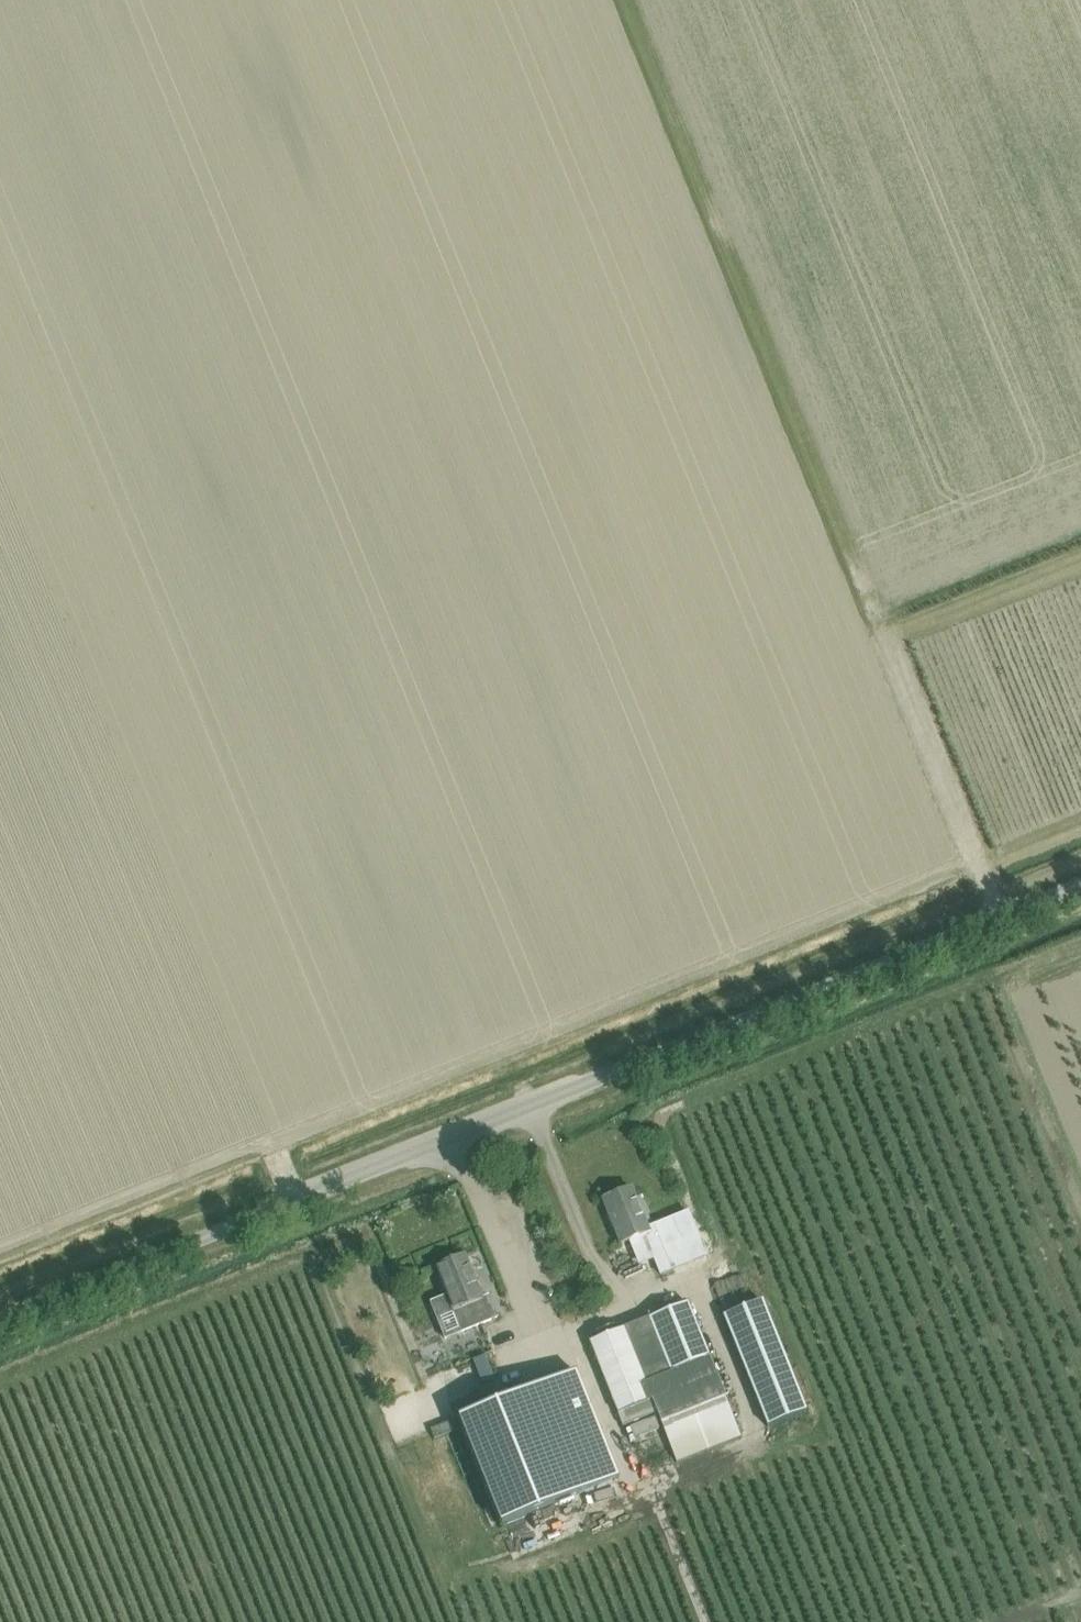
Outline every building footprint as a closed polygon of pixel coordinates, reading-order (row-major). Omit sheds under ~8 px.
[(635,1253),(652,1246),(647,1234),(648,1234),(629,1188),(600,1200),(619,1245),(630,1241),(635,1253)] [(463,1254),(434,1267),(454,1312),(462,1331),(492,1318),(483,1298),(481,1298),(463,1254)] [(580,1302),(587,1299),(583,1289),(576,1291),(580,1302)] [(765,1428),(805,1412),(760,1301),(721,1317),(765,1428)] [(623,1427),(654,1414),(674,1464),(739,1438),(686,1303),(589,1342),(623,1427)] [(443,1332),(456,1327),(448,1308),(435,1312),(443,1332)] [(574,1372),(457,1420),(500,1528),(618,1481),(574,1372)]
